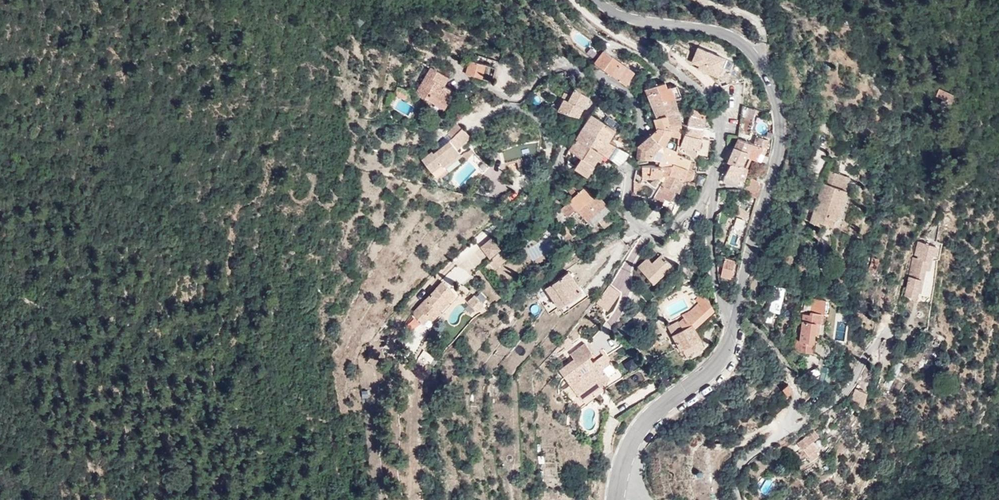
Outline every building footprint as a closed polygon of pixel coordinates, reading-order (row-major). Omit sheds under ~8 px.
[(592,66),(622,86),(623,87),(632,74),(601,53),(592,66)] [(479,81),(483,67),(467,62),(463,76),(479,81)] [(446,79),(427,67),(412,93),(442,112),(452,95),(441,88),(446,79)] [(583,94),(585,90),(579,80),(572,87),(570,92),(564,89),(561,94),(581,105),(586,95),(583,94)] [(677,84),(668,87),(665,87),(663,82),(657,83),(660,92),(663,102),(673,98),(681,95),(677,84)] [(657,83),(645,87),(654,115),(666,110),(664,102),(663,102),(660,92),(657,83)] [(654,115),(645,87),(643,88),(654,115)] [(937,87),(933,93),(947,101),(951,95),(937,87)] [(406,98),(394,92),(391,97),(403,104),(406,98)] [(576,116),(581,105),(561,94),(559,97),(561,98),(555,110),(576,116)] [(675,103),(673,98),(663,102),(664,102),(666,110),(671,132),(676,133),(675,135),(679,136),(681,120),(675,103)] [(705,113),(696,108),(692,105),(688,121),(702,124),(705,113)] [(765,115),(766,111),(746,105),(744,112),(754,115),(755,112),(765,115)] [(666,110),(654,115),(658,126),(654,129),(667,132),(671,132),(666,110)] [(590,111),(581,125),(593,132),(606,140),(614,127),(601,119),(590,111)] [(700,136),(702,124),(688,121),(684,132),(700,136)] [(567,148),(580,155),(587,144),(593,132),(581,125),(567,148)] [(440,169),(456,156),(453,153),(467,141),(454,128),(444,137),(449,142),(435,154),(432,150),(425,155),(427,158),(418,163),(432,180),(443,172),(440,169)] [(667,132),(654,129),(650,133),(653,136),(661,143),(665,137),(667,132)] [(587,144),(606,156),(613,144),(606,140),(593,132),(587,144)] [(678,141),(679,136),(675,135),(676,133),(671,132),(667,132),(665,137),(669,142),(672,143),(677,145),(678,141)] [(684,132),(681,142),(680,145),(697,149),(697,153),(707,156),(710,138),(700,136),(684,132)] [(653,136),(650,133),(644,138),(643,137),(637,144),(635,159),(644,160),(645,156),(651,156),(652,149),(653,147),(648,141),(652,137),(653,136)] [(753,159),(766,163),(770,149),(766,148),(768,139),(756,136),(754,143),(737,138),(734,146),(748,152),(747,157),(748,157),(753,159)] [(661,143),(652,137),(648,141),(653,147),(652,149),(664,152),(666,147),(661,143)] [(674,153),(677,145),(672,143),(669,142),(665,137),(661,143),(666,147),(674,153)] [(592,163),(594,160),(595,158),(602,162),(606,156),(587,144),(580,155),(592,163)] [(623,159),(627,152),(613,144),(606,156),(618,164),(623,159)] [(537,145),(516,148),(499,155),(501,167),(513,163),(516,175),(531,172),(530,165),(533,164),(536,160),(537,145)] [(695,159),(696,159),(697,153),(697,149),(680,145),(695,159)] [(748,152),(734,146),(733,146),(728,161),(731,162),(744,167),(748,157),(747,157),(748,152)] [(689,158),(674,153),(666,147),(664,152),(661,160),(659,164),(671,166),(686,168),(689,158)] [(566,149),(579,157),(580,155),(567,148),(566,149)] [(652,149),(651,156),(661,160),(664,152),(652,149)] [(460,157),(458,159),(463,164),(471,156),(467,152),(464,155),(460,157)] [(579,176),(583,179),(592,163),(580,155),(579,157),(573,166),(582,172),(579,176)] [(458,159),(456,156),(440,169),(443,172),(458,159)] [(744,181),(747,169),(744,167),(731,162),(724,182),(737,186),(739,180),(744,181)] [(671,166),(659,164),(642,164),(637,181),(632,180),(632,191),(639,193),(642,178),(654,186),(658,182),(661,185),(667,175),(671,166)] [(692,169),(686,168),(671,166),(667,175),(682,178),(690,180),(692,169)] [(445,175),(443,172),(432,180),(435,183),(445,175)] [(847,177),(830,172),(827,185),(824,184),(822,192),(818,192),(808,223),(817,226),(817,223),(831,226),(833,217),(835,218),(847,177)] [(682,178),(667,175),(661,185),(651,199),(658,205),(659,206),(663,199),(669,201),(673,191),(676,192),(682,178)] [(744,192),(758,199),(761,188),(758,182),(751,178),(744,192)] [(584,223),(602,206),(603,206),(593,198),(592,198),(582,188),(576,193),(569,186),(564,192),(571,198),(566,203),(562,200),(561,201),(561,203),(564,207),(559,212),(564,219),(573,211),(584,223)] [(607,211),(602,206),(584,223),(588,228),(594,223),(602,216),(607,211)] [(607,222),(602,216),(594,223),(600,229),(607,222)] [(734,218),(727,244),(739,247),(746,221),(734,218)] [(477,244),(489,234),(484,229),(473,239),(477,244)] [(487,260),(498,251),(489,241),(479,250),(487,260)] [(933,247),(916,243),(911,249),(910,255),(900,296),(914,299),(916,293),(917,293),(923,270),(925,270),(929,256),(931,256),(933,247)] [(499,253),(498,251),(487,260),(488,261),(499,253)] [(486,264),(490,269),(492,271),(506,258),(501,252),(499,253),(488,261),(486,264)] [(650,284),(671,264),(661,254),(658,254),(648,262),(646,259),(635,269),(650,284)] [(868,254),(863,272),(870,275),(876,257),(868,254)] [(734,263),(719,261),(718,276),(731,278),(734,263)] [(457,262),(447,274),(461,286),(471,274),(457,262)] [(564,274),(533,297),(546,316),(577,295),(564,274)] [(437,314),(440,317),(458,297),(453,292),(450,295),(439,284),(410,316),(421,326),(427,320),(429,323),(437,314)] [(708,304),(708,303),(707,302),(703,297),(688,313),(679,317),(681,320),(675,324),(675,323),(665,329),(678,350),(680,351),(684,359),(688,357),(702,349),(692,330),(711,311),(708,304)] [(476,312),(479,315),(483,311),(480,308),(481,307),(472,298),(465,303),(474,313),(476,312)] [(825,313),(826,300),(812,298),(810,314),(804,314),(802,330),(797,330),(795,350),(813,352),(815,332),(820,333),(823,313),(825,313)] [(432,325),(440,317),(437,314),(429,323),(432,325)] [(581,361),(589,355),(582,346),(567,357),(571,363),(557,373),(563,381),(568,378),(572,384),(567,387),(575,397),(595,383),(598,388),(608,381),(604,376),(600,370),(608,364),(602,355),(594,361),(586,367),(581,361)] [(415,360),(425,368),(433,358),(423,350),(415,360)] [(594,361),(589,355),(581,361),(586,367),(594,361)] [(897,375),(902,366),(896,362),(891,371),(897,375)] [(612,370),(608,364),(600,370),(604,376),(612,370)] [(568,378),(563,381),(567,387),(572,384),(568,378)] [(595,383),(575,397),(578,403),(598,388),(595,383)] [(865,394),(852,391),(848,403),(860,408),(865,394)] [(812,429),(798,442),(810,458),(819,451),(812,443),(819,437),(812,429)] [(771,494),(773,481),(764,479),(762,492),(771,494)]
